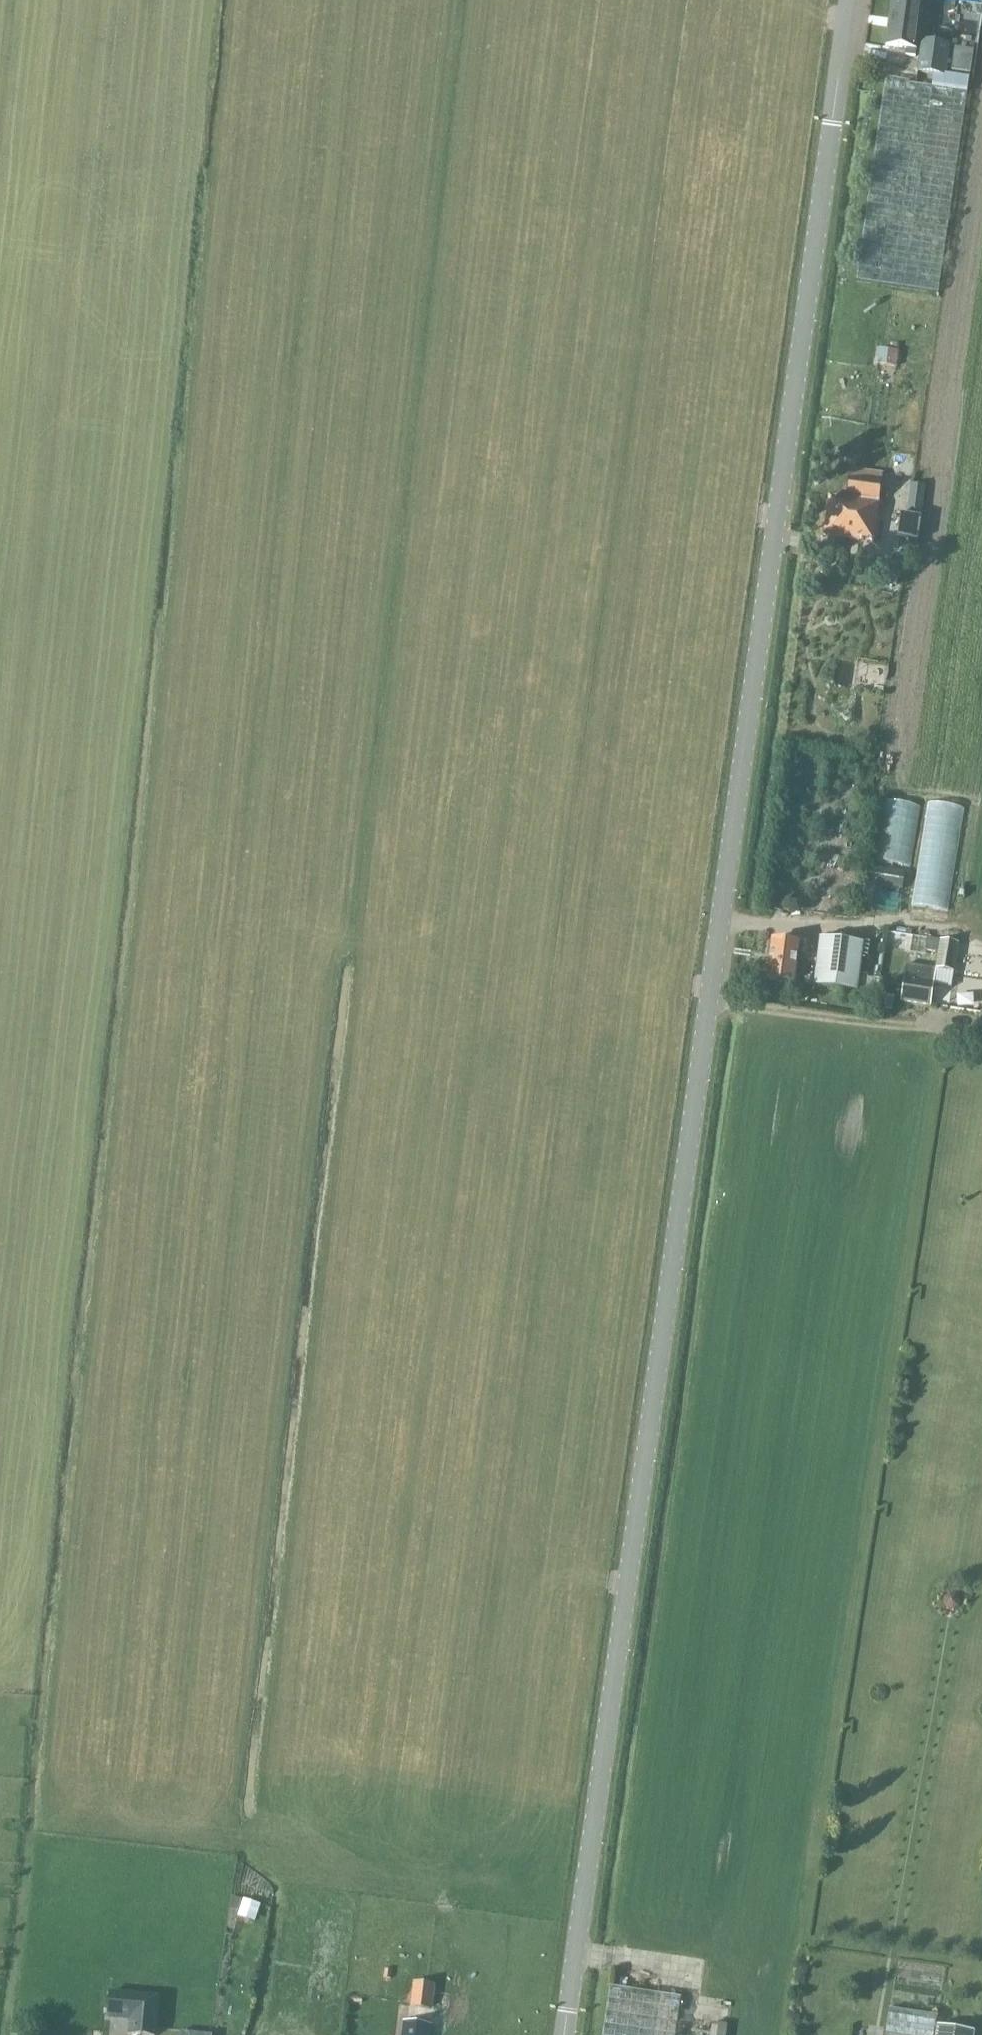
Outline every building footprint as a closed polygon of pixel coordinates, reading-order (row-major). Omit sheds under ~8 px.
[(885,46),(915,50),(921,0),(891,0),(885,46)] [(956,6),(955,30),(976,31),(978,8),(956,6)] [(951,44),(921,40),(916,73),(946,77),(951,44)] [(887,65),(890,54),(868,48),(865,59),(887,65)] [(939,293),(968,90),(884,78),(856,281),(939,293)] [(880,504),(880,500),(904,503),(907,486),(882,482),(848,478),(846,499),(828,496),(823,537),(860,541),(861,540),(876,541),(881,504),(880,504)] [(921,518),(901,516),(898,539),(918,541),(921,518)] [(913,862),(915,800),(883,799),(880,861),(913,862)] [(913,899),(941,901),(945,835),(917,834),(913,899)] [(904,872),(868,866),(866,884),(901,889),(904,872)] [(890,932),(887,948),(924,955),(925,953),(925,951),(929,951),(938,953),(935,969),(954,972),(959,943),(940,941),(929,939),(927,939),(890,932)] [(858,993),(865,945),(819,939),(813,988),(858,993)] [(795,986),(801,944),(771,940),(766,983),(795,986)] [(931,1007),(936,970),(906,965),(901,1002),(931,1007)] [(945,1599),(944,1605),(948,1609),(954,1610),(958,1607),(959,1601),(956,1596),(951,1595),(945,1599)] [(241,1912),(257,1917),(261,1905),(245,1900),(241,1912)] [(415,1983),(412,2006),(430,2009),(433,1985),(415,1983)] [(681,1998),(610,1987),(602,2034),(676,2034),(681,1998)] [(112,1992),(109,2020),(130,2022),(129,2034),(158,2034),(161,1996),(112,1992)] [(890,2008),(886,2034),(933,2034),(936,2016),(890,2008)] [(713,2034),(726,2034),(728,2025),(715,2023),(713,2034)] [(428,2027),(404,2025),(403,2034),(427,2034),(428,2027)] [(975,2033),(937,2027),(936,2034),(975,2034),(975,2033)]
